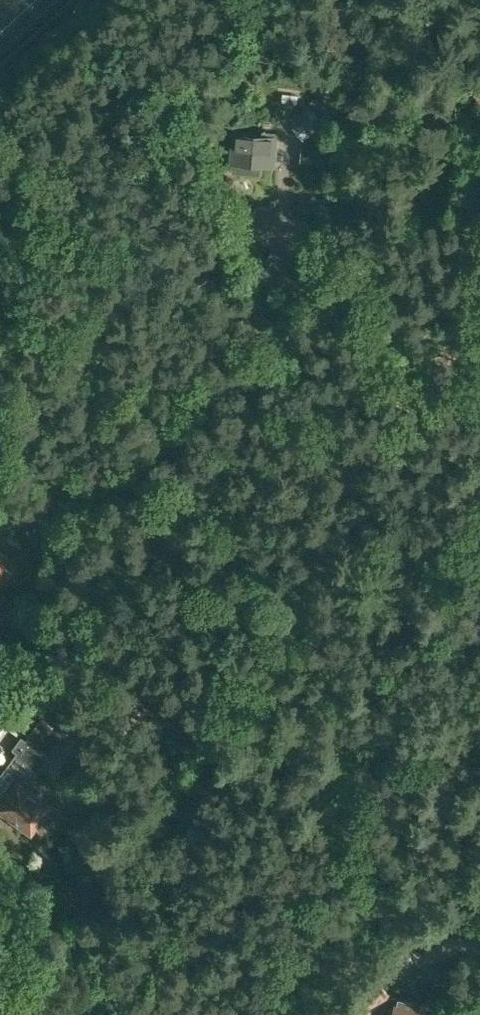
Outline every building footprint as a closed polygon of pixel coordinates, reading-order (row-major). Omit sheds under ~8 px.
[(306,107),(290,121),(295,126),(293,128),(304,141),(324,124),(313,111),(311,112),(306,107)] [(232,162),(231,171),(259,173),(260,164),(273,165),(275,136),(276,133),(263,132),(263,135),(234,133),(232,162)] [(301,161),(331,164),(332,150),(302,147),(301,161)] [(293,208),(293,219),(302,225),(312,219),(312,209),(303,203),(293,208)] [(8,744),(32,719),(6,696),(0,703),(0,737),(8,744)] [(3,768),(4,769),(25,785),(60,734),(38,719),(25,738),(20,736),(11,748),(15,752),(3,768)] [(0,774),(0,812),(30,834),(41,819),(33,813),(43,798),(25,785),(4,769),(0,774)] [(323,1014),(341,1014),(351,1005),(354,1008),(361,1014),(369,1014),(371,1013),(373,1014),(383,1014),(384,1014),(388,1014),(434,1014),(436,1005),(398,997),(398,998),(392,997),(390,995),(391,994),(378,980),(377,981),(369,972),(323,1014)]
